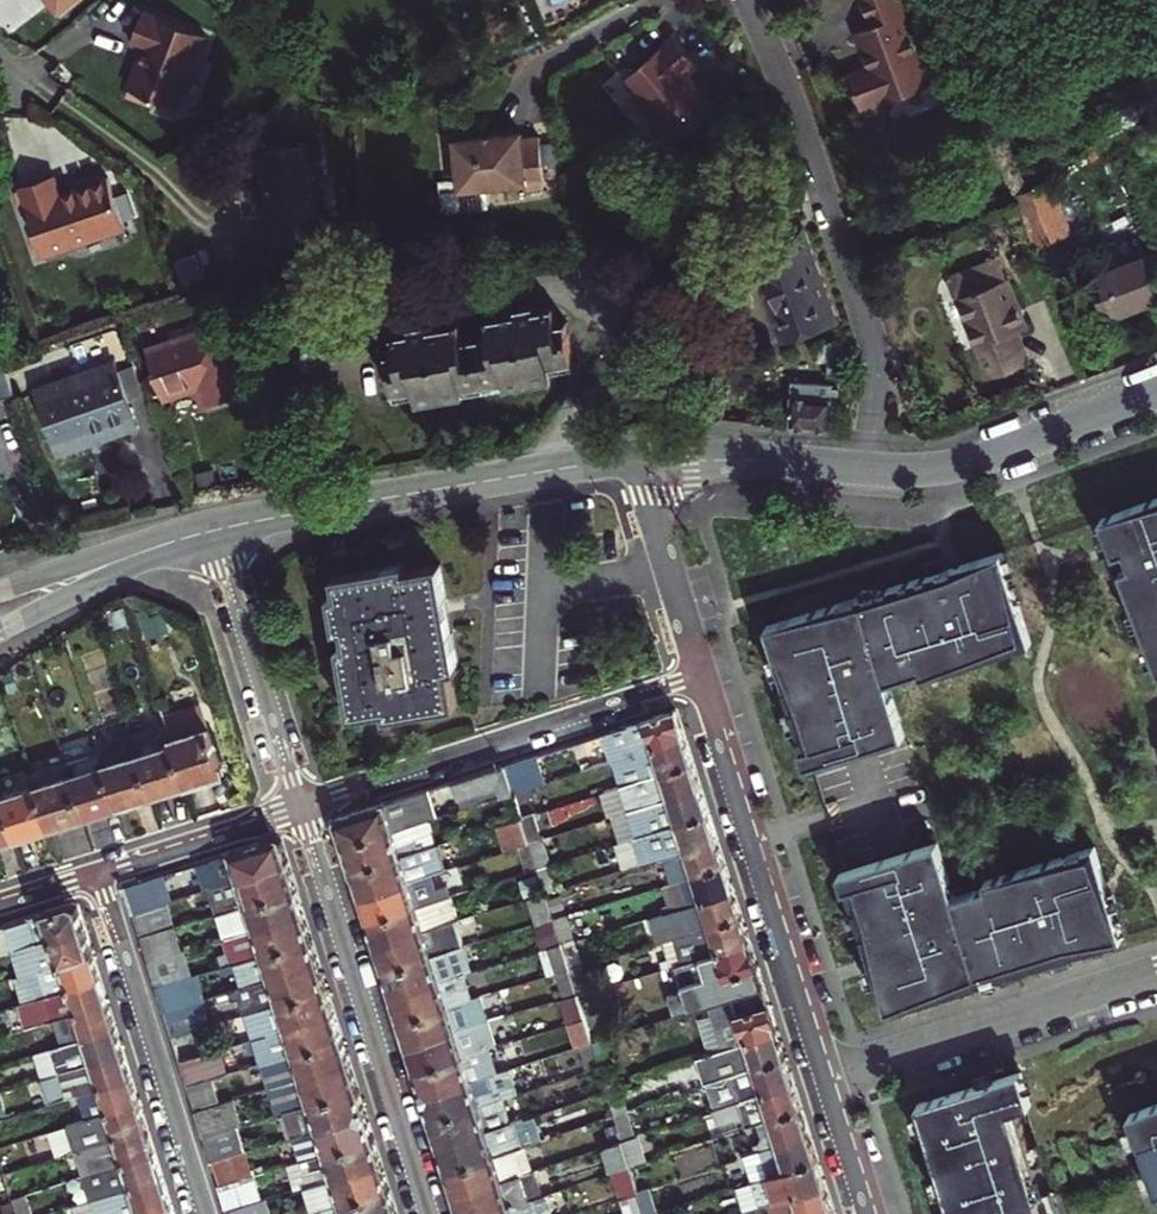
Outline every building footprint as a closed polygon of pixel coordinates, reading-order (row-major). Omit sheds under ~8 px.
[(61,16),(80,0),(48,0),(61,16)] [(905,0),(865,0),(872,19),(857,25),(870,59),(850,67),(867,111),(889,102),(886,94),(934,76),(905,0)] [(204,42),(207,33),(144,11),(132,44),(144,48),(130,89),(180,107),(196,65),(199,66),(207,43),(204,42)] [(679,28),(627,72),(683,136),(724,101),(692,64),(702,56),(679,28)] [(526,131),(460,138),(465,188),(530,181),(531,187),(550,185),(545,135),(526,137),(526,131)] [(330,141),(267,149),(273,197),(277,196),(279,210),(271,211),(276,241),(303,237),(301,232),(328,228),(321,172),(334,170),(330,141)] [(60,178),(25,189),(48,259),(130,233),(113,181),(66,196),(60,178)] [(1052,182),(1020,193),(1039,245),(1071,234),(1052,182)] [(738,282),(771,271),(795,334),(836,318),(803,231),(730,259),(738,282)] [(1156,298),(1156,268),(1152,253),(1093,274),(1109,316),(1156,298)] [(1000,258),(955,274),(995,377),(1032,362),(1020,331),(1027,328),(1000,258)] [(457,315),(429,319),(428,314),(409,317),(410,322),(392,325),(395,342),(385,344),(391,386),(414,382),(417,396),(464,389),(462,381),(502,375),(504,382),(552,375),(550,361),(572,358),(565,317),(555,319),(552,300),(535,303),(534,298),(515,301),(516,306),(484,310),(487,329),(461,333),(457,315)] [(224,325),(149,352),(169,403),(203,390),(210,407),(249,392),(224,325)] [(842,393),(845,359),(853,356),(845,333),(815,345),(823,367),(836,362),(835,374),(794,372),(791,422),(831,425),(835,393),(842,393)] [(116,355),(39,385),(63,448),(92,436),(88,426),(137,407),(116,355)] [(13,391),(2,359),(0,359),(0,395),(13,391)] [(462,381),(464,389),(504,382),(502,375),(462,381)] [(1156,672),(1156,496),(1098,518),(1111,554),(1099,558),(1106,577),(1119,573),(1156,672)] [(931,577),(769,627),(784,680),(772,683),(778,701),(790,698),(806,749),(801,750),(807,767),(812,766),(906,737),(889,683),(921,674),(923,679),(1032,646),(1004,554),(948,572),(945,560),(926,565),(931,577)] [(392,740),(463,730),(460,709),(465,708),(446,588),(421,591),(420,586),(411,587),(410,583),(340,592),(345,628),(338,629),(348,686),(361,684),(363,698),(351,700),(356,737),(391,732),(392,740)] [(167,721),(187,787),(224,775),(208,726),(204,727),(199,711),(167,721)] [(604,734),(612,762),(686,738),(682,727),(677,711),(604,734)] [(141,754),(154,797),(187,787),(167,721),(134,731),(137,741),(141,754)] [(620,788),(694,765),(690,753),(686,738),(612,762),(620,788)] [(137,741),(101,752),(105,765),(141,754),(137,741)] [(101,752),(69,763),(72,775),(105,765),(101,752)] [(141,754),(105,765),(119,809),(154,797),(141,754)] [(507,765),(515,792),(535,786),(528,759),(507,765)] [(69,763),(36,773),(40,786),(72,775),(69,763)] [(72,775),(86,819),(119,809),(105,765),(72,775)] [(456,781),(464,808),(515,792),(507,765),(456,781)] [(614,817),(702,789),(697,776),(694,765),(620,788),(603,793),(611,818),(614,817)] [(72,775),(40,786),(54,829),(86,819),(72,775)] [(5,797),(18,840),(54,829),(40,786),(5,797)] [(614,817),(622,843),(710,816),(705,801),(702,789),(614,817)] [(429,790),(337,819),(345,846),(396,830),(415,824),(438,816),(429,790)] [(5,797),(0,798),(0,846),(18,840),(5,797)] [(523,818),(520,805),(506,810),(511,822),(523,818)] [(626,870),(664,858),(718,842),(714,829),(710,816),(622,843),(618,845),(626,870)] [(505,852),(512,850),(519,847),(531,843),(523,818),(511,822),(504,824),(497,827),(505,852)] [(401,844),(418,838),(420,837),(415,824),(396,830),(401,844)] [(396,830),(345,846),(353,871),(426,849),(424,843),(421,845),(418,838),(401,844),(396,830)] [(212,890),(223,886),(292,864),(284,835),(200,862),(209,891),(212,890)] [(531,843),(539,869),(552,865),(543,840),(531,843)] [(718,842),(664,858),(672,882),(725,866),(721,854),(718,842)] [(531,843),(519,847),(527,873),(539,869),(531,843)] [(845,873),(840,875),(846,891),(850,890),(866,942),(854,945),(860,964),(872,961),(888,1013),(1049,963),(1053,974),(1071,969),(1067,957),(1124,940),(1095,847),(986,882),(987,888),(956,898),(939,844),(845,873)] [(353,871),(362,897),(427,876),(447,870),(439,845),(426,849),(353,871)] [(220,914),(226,912),(300,888),(292,864),(223,886),(212,890),(220,914)] [(729,879),(725,866),(672,882),(663,885),(669,905),(663,907),(665,913),(733,893),(729,879)] [(125,886),(134,915),(169,904),(159,875),(125,886)] [(427,876),(362,897),(369,922),(452,896),(446,881),(430,886),(427,876)] [(300,888),(226,912),(228,919),(233,917),(235,923),(251,918),(254,929),(307,913),(300,888)] [(737,904),(733,893),(665,913),(650,918),(658,943),(663,941),(741,917),(737,904)] [(555,918),(547,895),(534,898),(541,922),(555,918)] [(452,896),(369,922),(377,947),(456,923),(460,922),(452,896)] [(134,915),(142,939),(177,928),(169,904),(134,915)] [(13,950),(31,944),(87,926),(81,907),(70,905),(6,925),(13,950)] [(239,957),(240,962),(315,938),(307,913),(254,929),(258,942),(242,947),(244,955),(239,957)] [(555,918),(563,945),(575,941),(567,914),(555,918)] [(671,967),(694,960),(749,943),(744,929),(741,917),(663,941),(671,967)] [(238,934),(254,929),(251,918),(235,923),(238,934)] [(456,923),(377,947),(384,970),(463,946),(456,923)] [(6,925),(0,927),(0,954),(13,950),(6,925)] [(56,949),(60,964),(95,953),(87,926),(31,944),(33,951),(41,948),(43,953),(56,949)] [(142,939),(149,962),(184,951),(177,928),(142,939)] [(254,929),(238,934),(242,947),(258,942),(254,929)] [(248,964),(254,984),(322,964),(315,938),(240,962),(242,966),(248,964)] [(563,945),(571,970),(583,966),(575,941),(563,945)] [(720,965),(724,980),(757,970),(753,957),(749,943),(694,960),(695,965),(702,964),(708,968),(720,965)] [(558,973),(571,970),(563,945),(541,952),(548,976),(558,973)] [(471,973),(463,946),(384,970),(393,997),(468,974),(471,973)] [(149,962),(157,987),(193,976),(184,951),(149,962)] [(45,990),(47,995),(103,978),(95,953),(60,964),(64,977),(51,981),(53,988),(45,990)] [(244,996),(249,1013),(330,988),(322,964),(254,984),(232,991),(235,999),(244,996)] [(709,984),(724,980),(720,965),(708,968),(702,964),(695,965),(703,986),(709,984)] [(566,999),(578,995),(571,970),(558,973),(566,999)] [(715,1004),(730,1000),(763,989),(757,970),(724,980),(709,984),(715,1004)] [(400,1022),(476,999),(468,974),(393,997),(400,1022)] [(157,987),(164,1012),(201,1001),(193,976),(157,987)] [(103,978),(47,995),(49,1001),(56,999),(58,1004),(72,1000),(76,1013),(111,1003),(103,978)] [(270,1034),(285,1029),(337,1013),(330,988),(249,1013),(256,1038),(270,1034)] [(720,1046),(722,1052),(777,1034),(769,1009),(763,989),(730,1000),(735,1017),(740,1034),(729,1038),(726,1044),(720,1046)] [(573,1023),(586,1019),(578,995),(566,999),(573,1023)] [(400,1022),(408,1047),(483,1024),(488,1022),(481,997),(476,999),(400,1022)] [(164,1012),(172,1036),(209,1025),(201,1001),(164,1012)] [(61,1040),(63,1045),(119,1028),(111,1003),(76,1013),(80,1027),(66,1031),(68,1037),(61,1040)] [(264,1063),(268,1062),(345,1038),(337,1013),(285,1029),(270,1034),(256,1038),(264,1063)] [(740,1034),(735,1017),(712,1024),(706,1031),(714,1055),(722,1052),(720,1046),(726,1044),(729,1038),(740,1034)] [(586,1019),(573,1023),(580,1046),(593,1042),(586,1019)] [(408,1047),(416,1071),(491,1048),(490,1042),(483,1024),(408,1047)] [(119,1028),(63,1045),(64,1051),(72,1049),(73,1054),(87,1050),(91,1064),(126,1053),(119,1028)] [(702,1087),(785,1060),(781,1046),(777,1034),(722,1052),(714,1055),(693,1061),(702,1087)] [(276,1087),(301,1079),(353,1063),(345,1038),(268,1062),(276,1087)] [(180,1061),(188,1087),(236,1072),(228,1047),(180,1061)] [(416,1071),(423,1095),(498,1072),(491,1048),(416,1071)] [(126,1053),(91,1064),(95,1077),(82,1081),(83,1086),(76,1089),(78,1096),(134,1078),(126,1053)] [(702,1087),(710,1113),(792,1085),(785,1060),(702,1087)] [(281,1113),(293,1110),(360,1089),(353,1063),(301,1079),(276,1087),(274,1088),(281,1113)] [(423,1095),(431,1120),(506,1096),(520,1091),(513,1067),(498,1072),(423,1095)] [(917,1106),(951,1213),(1057,1213),(1051,1195),(1036,1199),(1028,1176),(1036,1174),(1017,1110),(1030,1106),(1020,1074),(917,1106)] [(134,1078),(78,1096),(79,1102),(87,1099),(89,1105),(104,1100),(108,1114),(142,1104),(134,1078)] [(629,1112),(620,1085),(608,1089),(616,1116),(627,1112),(629,1112)] [(757,1124),(767,1121),(800,1110),(797,1100),(792,1085),(710,1113),(714,1126),(737,1118),(741,1130),(757,1124)] [(312,1117),(316,1130),(368,1114),(360,1089),(293,1110),(297,1122),(312,1117)] [(431,1120),(439,1144),(514,1120),(506,1096),(431,1120)] [(229,1101),(196,1112),(204,1138),(237,1127),(229,1101)] [(142,1104),(108,1114),(112,1127),(98,1132),(99,1137),(91,1139),(93,1147),(150,1131),(142,1104)] [(1129,1114),(1147,1163),(1156,1190),(1156,1104),(1129,1114)] [(754,1153),(808,1136),(805,1126),(800,1110),(767,1121),(771,1135),(762,1139),(761,1145),(753,1147),(754,1153)] [(627,1112),(616,1116),(624,1141),(636,1137),(629,1112),(627,1112)] [(294,1137),(301,1161),(375,1137),(368,1114),(316,1130),(301,1135),(294,1137)] [(447,1172),(527,1145),(536,1142),(527,1115),(514,1120),(439,1144),(447,1172)] [(301,1135),(316,1130),(312,1117),(297,1122),(301,1135)] [(88,1174),(157,1152),(150,1131),(93,1147),(77,1152),(84,1175),(88,1174)] [(205,1141),(211,1162),(243,1153),(236,1131),(205,1141)] [(752,1182),(816,1162),(812,1148),(808,1136),(754,1153),(744,1157),(752,1182)] [(311,1165),(317,1184),(383,1163),(375,1137),(301,1161),(303,1168),(311,1165)] [(636,1137),(624,1141),(632,1166),(645,1162),(636,1137)] [(632,1166),(624,1141),(607,1147),(615,1172),(632,1166)] [(535,1171),(527,1145),(447,1172),(455,1197),(535,1171)] [(165,1179),(157,1152),(88,1174),(96,1200),(165,1179)] [(243,1153),(211,1162),(219,1186),(250,1177),(243,1153)] [(744,1213),(770,1205),(824,1188),(820,1175),(816,1162),(752,1182),(736,1188),(744,1213)] [(313,1212),(317,1211),(391,1189),(383,1163),(317,1184),(306,1187),(313,1212)] [(632,1166),(615,1172),(622,1196),(639,1190),(632,1166)] [(546,1194),(538,1170),(535,1171),(455,1197),(460,1213),(487,1213),(546,1194)] [(250,1177),(219,1186),(227,1212),(258,1203),(250,1177)] [(173,1204),(165,1179),(96,1200),(91,1201),(95,1213),(140,1213),(173,1204)] [(832,1213),(828,1202),(824,1188),(770,1205),(772,1213),(829,1213),(832,1213)] [(398,1213),(391,1189),(317,1211),(313,1212),(309,1213),(398,1213)] [(546,1194),(487,1213),(557,1213),(553,1202),(564,1198),(561,1189),(546,1194)] [(639,1190),(622,1196),(628,1213),(647,1213),(639,1190)] [(227,1212),(228,1213),(262,1213),(258,1203),(227,1212)] [(173,1204),(140,1213),(176,1213),(173,1204)]
